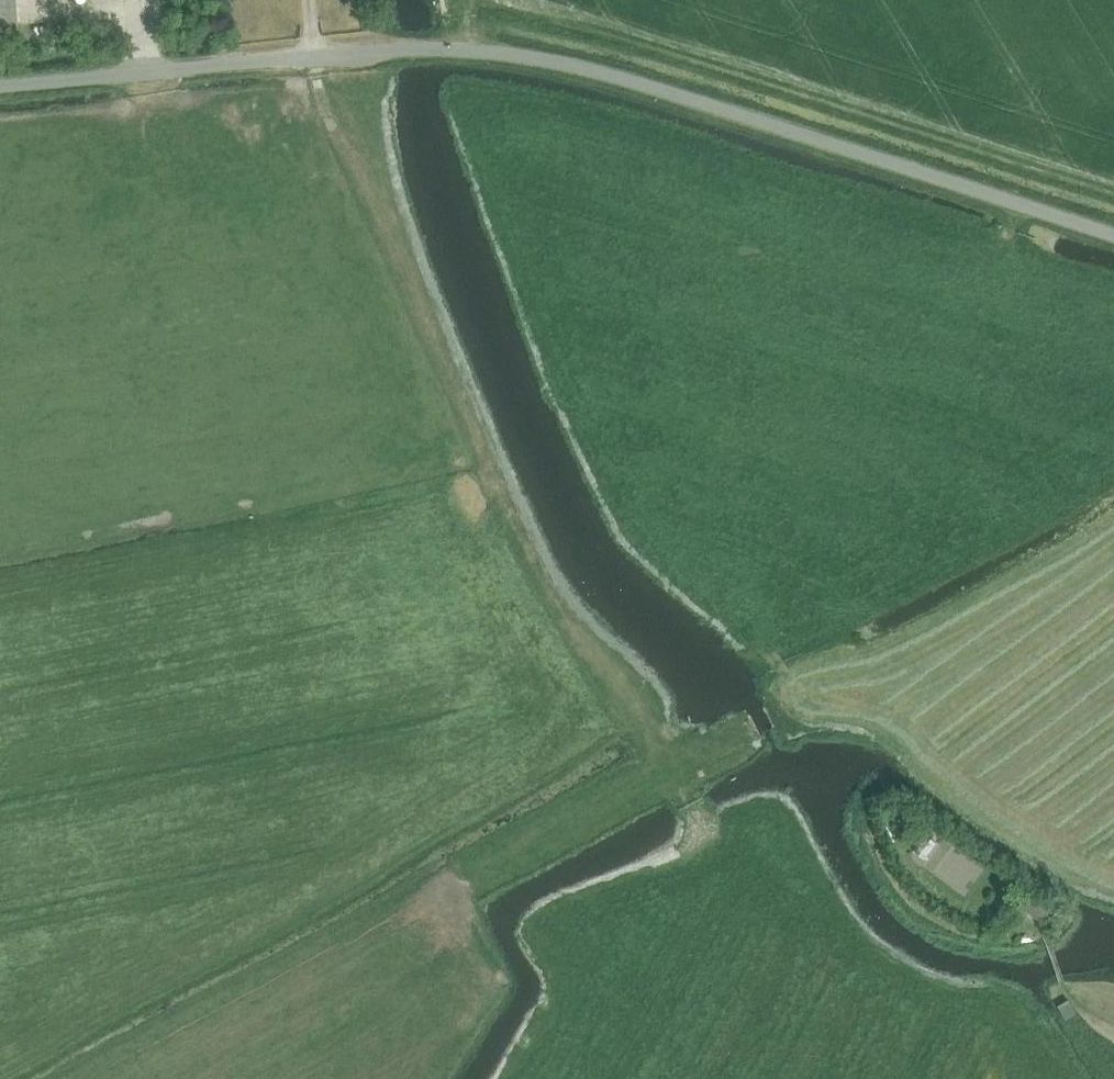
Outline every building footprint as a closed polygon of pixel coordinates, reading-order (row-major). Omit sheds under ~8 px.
[(19,28),(17,0),(0,0),(0,30),(19,28)] [(1019,905),(1041,921),(1051,907),(1028,891),(1019,905)] [(1005,911),(1013,899),(1008,897),(992,921),(1002,928),(1009,915),(1005,911)]
